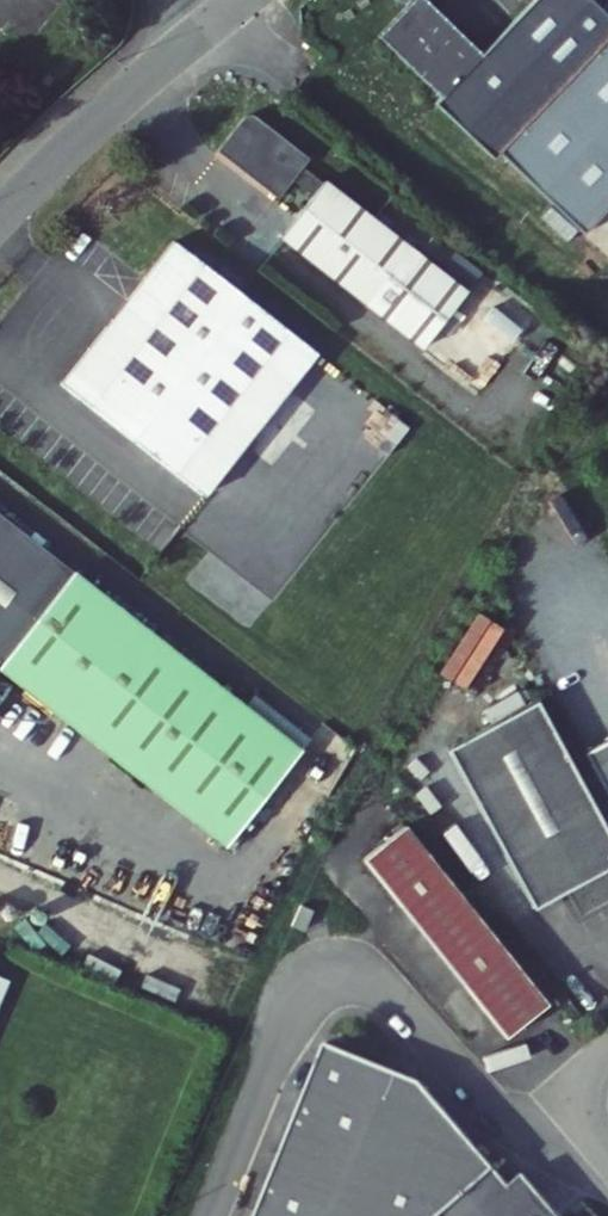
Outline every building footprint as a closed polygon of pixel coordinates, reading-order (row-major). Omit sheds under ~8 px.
[(420,0),(413,0),(377,36),(438,98),(431,104),(490,163),(607,52),(607,19),(590,0),(539,0),(480,57),(420,0)] [(607,248),(607,117),(596,104),(526,170),(604,252),(607,248)] [(258,121),(236,124),(219,148),(280,197),(293,181),(312,196),(282,234),(424,344),(473,284),(471,282),(450,266),(329,175),(326,179),(306,165),(312,158),(258,121)] [(209,491),(320,345),(178,238),(67,383),(209,491)] [(471,282),(485,263),(464,247),(450,266),(471,282)] [(0,513),(0,665),(232,842),(306,745),(249,702),(0,513)] [(440,678),(464,694),(502,633),(478,618),(440,678)] [(257,690),(249,702),(306,745),(314,734),(257,690)] [(536,701),(446,749),(533,909),(565,892),(579,918),(607,902),(607,833),(536,701)] [(585,754),(607,796),(607,741),(585,754)] [(411,819),(369,853),(514,1030),(555,996),(411,819)] [(0,962),(0,1004),(14,967),(0,962)] [(261,1215),(557,1215),(525,1178),(508,1190),(417,1087),(327,1054),(261,1215)]
